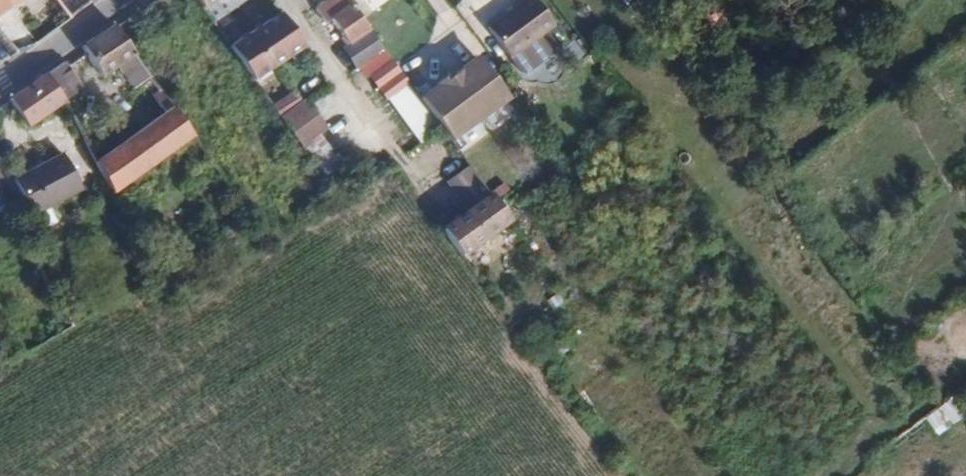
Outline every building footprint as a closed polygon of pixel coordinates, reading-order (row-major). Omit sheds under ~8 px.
[(17,0),(0,0),(0,13),(17,0)] [(66,19),(87,4),(84,0),(52,0),(66,19)] [(351,0),(331,0),(317,10),(329,28),(323,33),(335,50),(370,26),(351,0)] [(543,0),(522,0),(491,23),(524,69),(533,69),(550,55),(551,51),(551,46),(540,34),(558,20),(543,0)] [(279,10),(230,44),(254,78),(302,44),(279,10)] [(134,50),(115,24),(84,44),(87,48),(102,71),(134,50)] [(370,26),(335,50),(341,58),(347,55),(356,67),(385,47),(370,26)] [(571,62),(586,54),(578,39),(563,47),(571,62)] [(87,48),(84,44),(66,57),(68,62),(87,48)] [(385,47),(356,67),(362,75),(355,81),(367,97),(404,72),(385,47)] [(477,54),(452,73),(481,112),(506,94),(477,54)] [(81,88),(63,59),(47,70),(63,99),(81,88)] [(63,99),(47,70),(14,94),(32,120),(63,99)] [(452,73),(450,70),(437,79),(440,81),(421,95),(442,124),(450,135),(481,112),(452,73)] [(284,81),(265,94),(283,119),(310,100),(302,89),(293,95),(284,81)] [(424,137),(442,124),(421,95),(410,84),(393,96),(424,137)] [(172,103),(158,85),(151,90),(164,109),(172,103)] [(310,100),(283,119),(296,136),(314,122),(315,124),(323,117),(310,100)] [(172,103),(164,109),(96,156),(114,189),(194,136),(172,103)] [(314,122),(296,136),(325,176),(342,163),(314,122)] [(82,189),(63,154),(16,178),(35,214),(82,189)] [(467,201),(438,224),(456,248),(504,209),(468,159),(447,175),(467,201)]
